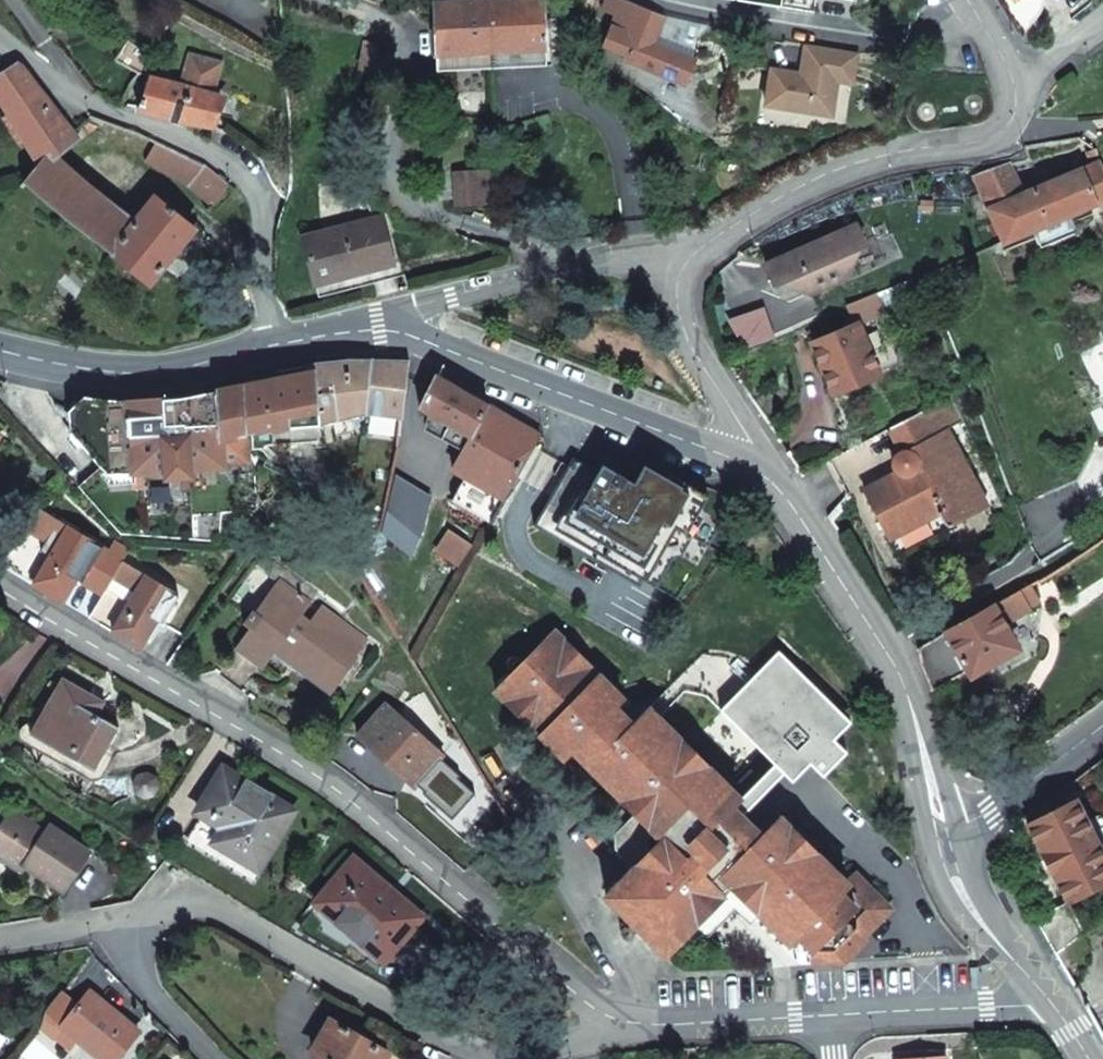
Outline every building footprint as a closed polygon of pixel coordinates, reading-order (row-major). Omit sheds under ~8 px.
[(488,0),(477,0),(435,2),(439,70),(491,68),(488,0)] [(491,68),(546,66),(543,0),(488,0),(491,68)] [(617,52),(615,58),(688,87),(698,62),(656,44),(666,18),(621,0),(609,0),(592,42),(617,52)] [(781,8),(816,14),(818,0),(782,0),(781,8)] [(802,75),(773,70),(767,106),(833,117),(839,82),(854,85),(859,54),(807,46),(802,75)] [(12,121),(39,165),(42,169),(56,158),(80,138),(75,131),(22,63),(0,76),(0,102),(12,121)] [(1071,73),(1058,83),(1064,91),(1078,82),(1071,73)] [(181,120),(210,125),(222,93),(151,76),(139,109),(181,120)] [(87,119),(82,124),(88,131),(97,123),(87,119)] [(82,124),(75,131),(80,138),(88,131),(82,124)] [(214,204),(231,183),(207,163),(160,140),(149,160),(214,204)] [(1102,201),(1102,170),(1100,161),(1095,149),(1086,152),(1092,165),(1023,194),(1010,163),(974,175),(1003,243),(1033,231),(1040,248),(1076,233),(1068,216),(1102,201)] [(39,165),(26,183),(92,234),(111,209),(134,227),(138,221),(56,158),(42,169),(39,165)] [(490,170),(458,172),(458,183),(491,181),(490,170)] [(458,183),(460,202),(493,200),(492,181),(458,183)] [(153,282),(164,268),(197,226),(159,195),(138,221),(134,227),(111,209),(92,234),(153,282)] [(326,230),(374,218),(370,202),(322,214),(326,230)] [(317,281),(393,262),(382,216),(374,218),(326,230),(305,235),(317,281)] [(787,279),(817,289),(846,277),(856,249),(864,245),(856,225),(764,265),(773,285),(779,282),(787,279)] [(396,274),(393,262),(317,281),(320,293),(396,274)] [(808,292),(817,289),(787,279),(779,282),(808,292)] [(907,362),(877,293),(845,307),(853,325),(811,343),(833,393),(907,362)] [(369,412),(405,416),(411,360),(350,357),(317,360),(318,370),(181,397),(131,401),(88,396),(73,410),(76,434),(112,474),(171,471),(171,473),(174,475),(188,475),(189,474),(190,473),(191,469),(226,467),(226,461),(250,459),(249,430),(320,424),(369,412)] [(543,433),(437,372),(421,406),(433,413),(428,428),(466,449),(455,470),(468,477),(506,499),(543,433)] [(966,421),(953,395),(890,428),(903,453),(900,455),(898,457),(896,460),(894,464),(894,466),(895,471),(891,473),(893,476),(865,491),(890,539),(939,513),(943,522),(946,524),(949,525),(953,524),(968,517),(964,510),(984,500),(948,429),(966,421)] [(576,457),(540,519),(639,577),(643,570),(660,580),(656,587),(677,600),(726,521),(704,508),(712,495),(673,473),(670,480),(646,466),(637,482),(600,461),(596,468),(576,457)] [(412,555),(424,517),(430,494),(399,474),(385,532),(412,555)] [(506,499),(468,477),(453,500),(492,523),(506,499)] [(988,507),(984,500),(964,510),(968,517),(988,507)] [(42,509),(4,564),(20,575),(50,594),(63,602),(77,579),(103,594),(121,562),(127,550),(115,542),(109,552),(42,509)] [(241,642),(268,663),(282,644),(339,686),(361,656),(359,654),(370,639),(325,605),(313,620),(304,613),(313,601),(309,599),(316,590),(267,554),(258,565),(278,581),(256,612),(253,610),(244,623),(252,628),(241,642)] [(103,594),(89,617),(142,647),(158,618),(164,622),(179,595),(121,562),(103,594)] [(643,570),(639,577),(656,587),(660,580),(643,570)] [(921,660),(933,688),(963,671),(966,670),(1012,645),(1014,644),(1003,624),(1029,609),(1028,606),(1038,600),(1029,584),(918,647),(921,660)] [(816,963),(848,961),(872,937),(861,926),(855,932),(853,933),(849,934),(846,933),(844,930),(843,927),(843,924),(844,922),(855,911),(873,928),(893,908),(861,875),(851,885),(844,893),(835,884),(839,872),(819,853),(807,856),(790,840),(794,827),(783,817),(764,836),(743,815),(788,773),(796,782),(813,764),(827,778),(851,753),(837,740),(854,722),(780,652),(722,711),(778,767),(735,807),(726,798),(730,786),(652,709),(636,726),(617,707),(625,699),(557,632),(499,691),(566,758),(575,750),(638,814),(618,834),(616,850),(635,869),(608,897),(667,957),(700,923),(696,911),(712,895),(724,898),(728,894),(736,902),(747,900),(756,892),(763,900),(760,913),(779,932),(792,928),(800,936),(816,952),(816,963)] [(263,669),(268,663),(241,642),(237,649),(263,669)] [(1012,645),(966,670),(970,679),(1017,653),(1012,645)] [(121,726),(100,713),(89,706),(96,694),(65,676),(34,733),(98,769),(121,726)] [(89,706),(100,713),(107,700),(96,694),(89,706)] [(388,750),(382,757),(416,787),(444,756),(389,706),(366,730),(388,750)] [(360,736),(382,757),(388,750),(366,730),(360,736)] [(216,842),(244,859),(257,840),(272,850),(296,811),(225,769),(199,811),(225,827),(216,842)] [(742,799),(730,786),(726,798),(735,807),(742,799)] [(1076,798),(1026,824),(1066,902),(1102,884),(1102,850),(1076,798)] [(23,873),(27,866),(65,891),(91,853),(51,827),(46,834),(13,813),(0,832),(0,858),(8,863),(23,873)] [(819,853),(794,827),(790,840),(807,856),(819,853)] [(257,840),(244,859),(261,869),(272,850),(257,840)] [(317,904),(383,960),(385,962),(424,918),(400,898),(391,904),(385,894),(390,889),(355,860),(317,904)] [(23,873),(8,863),(0,874),(0,875),(14,885),(23,873)] [(844,893),(851,885),(839,872),(835,884),(844,893)] [(391,904),(400,898),(390,889),(385,894),(391,904)] [(747,900),(760,913),(763,900),(756,892),(747,900)] [(696,911),(700,923),(724,898),(712,895),(696,911)] [(377,966),(383,960),(317,904),(298,927),(363,966),(369,960),(377,966)] [(792,944),(800,936),(792,928),(779,932),(792,944)] [(104,1058),(115,1058),(139,1031),(91,991),(80,1005),(63,991),(46,1012),(104,1058)] [(333,1020),(313,1053),(324,1058),(403,1058),(333,1020)]
